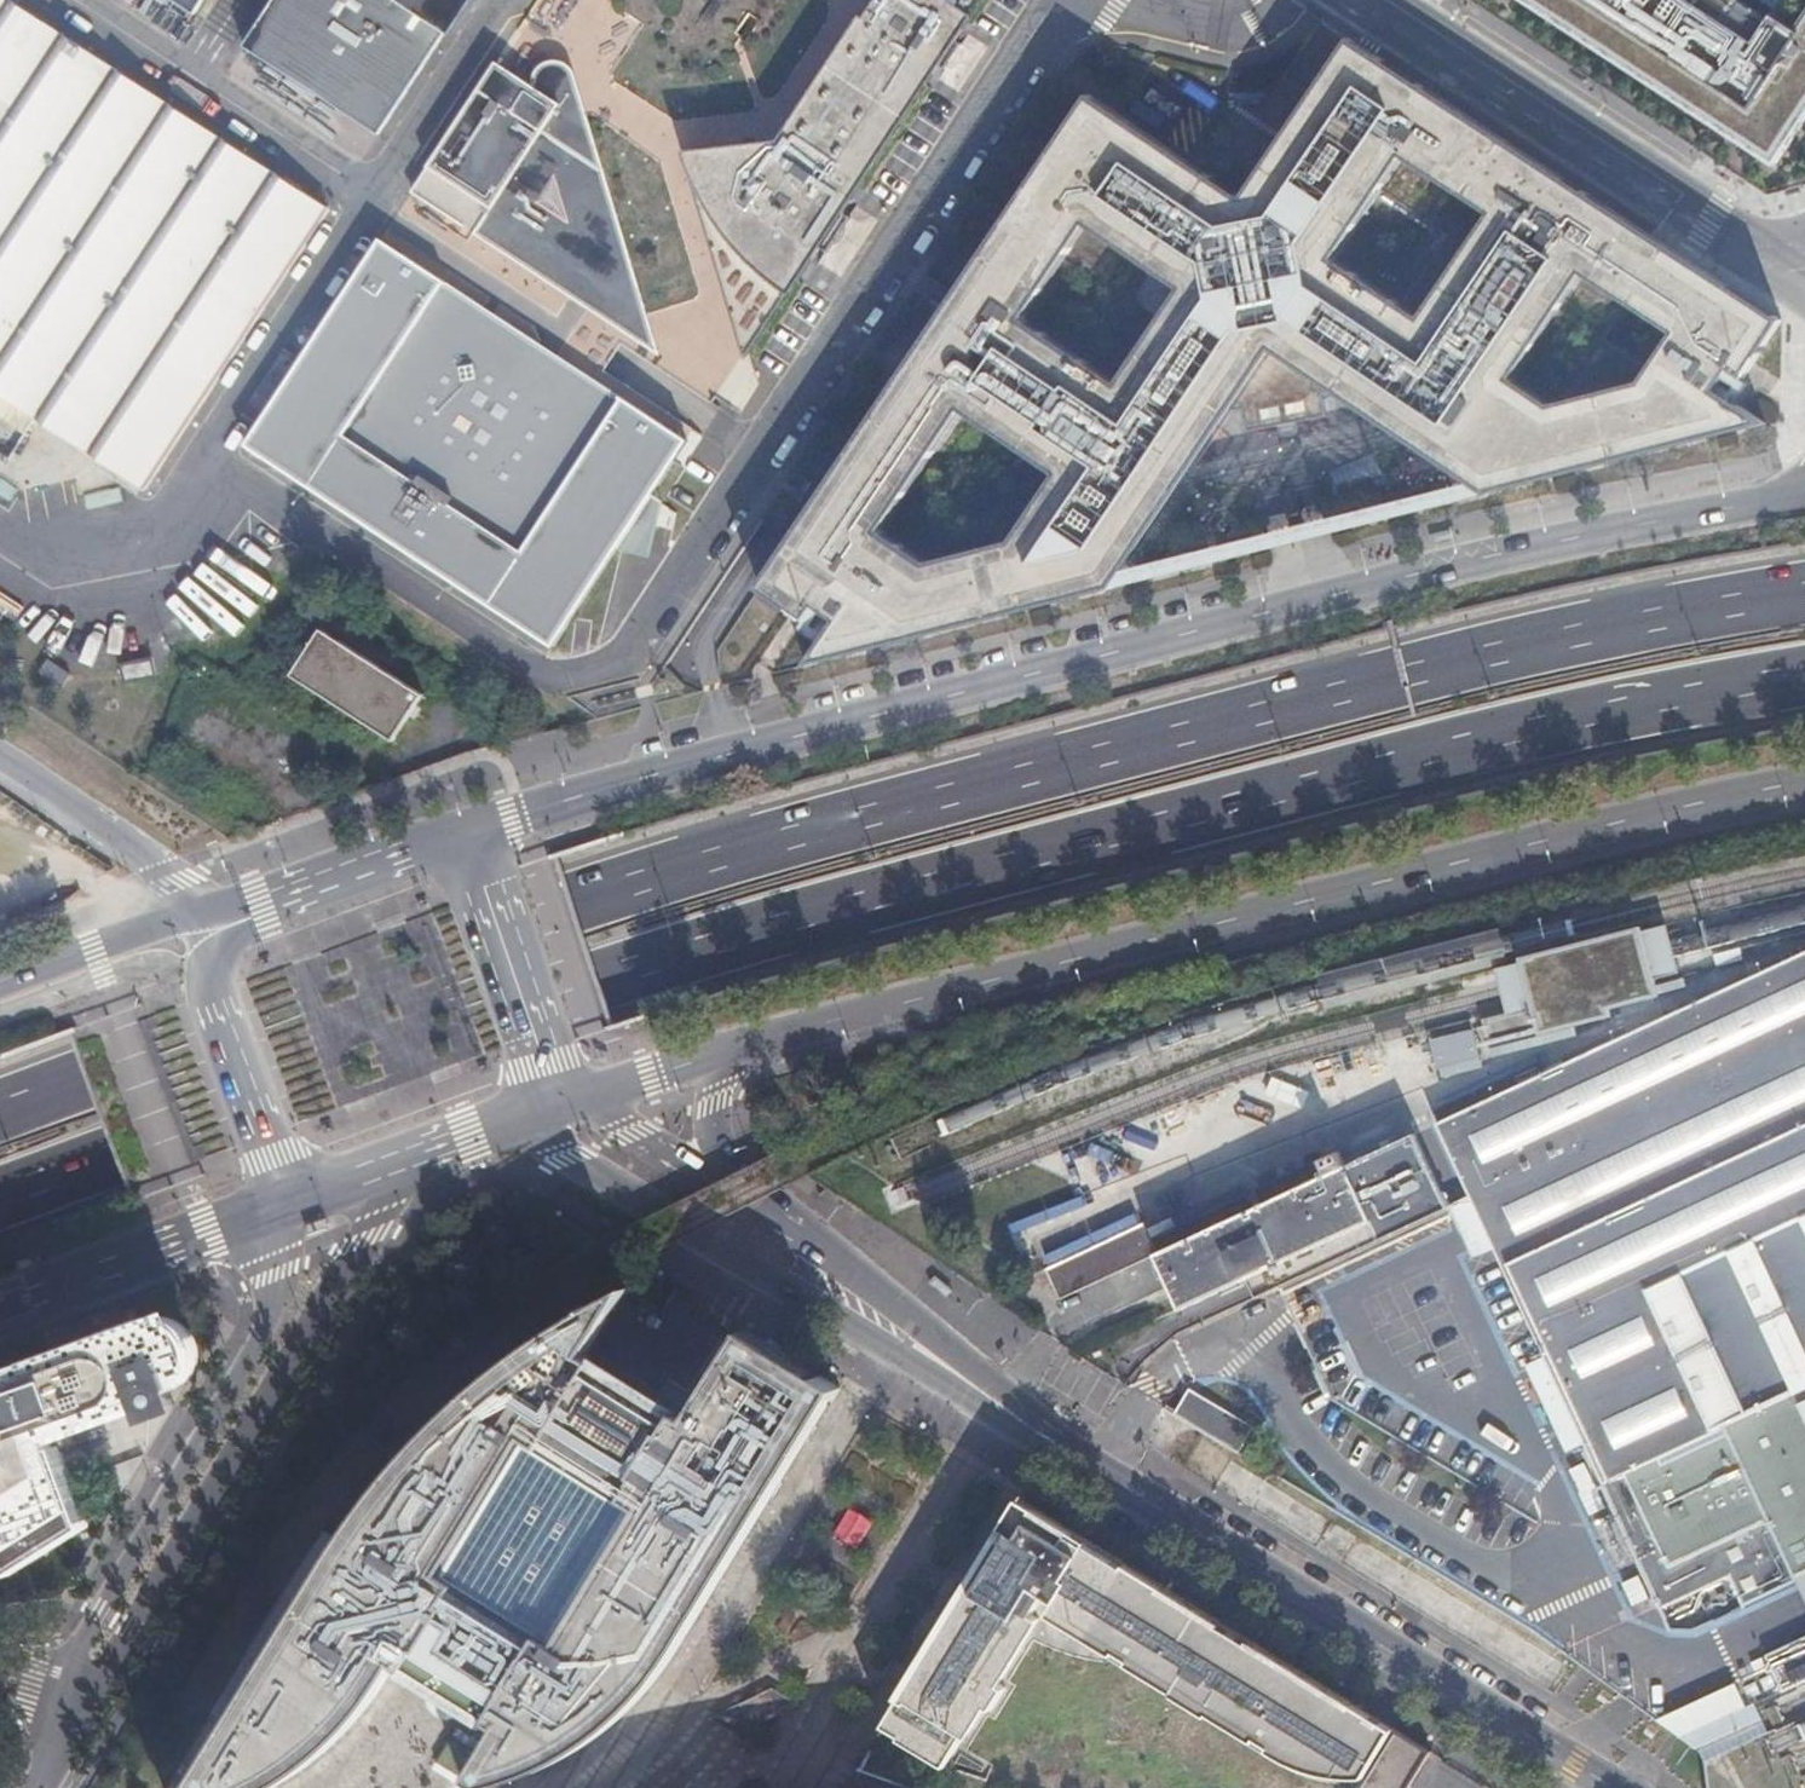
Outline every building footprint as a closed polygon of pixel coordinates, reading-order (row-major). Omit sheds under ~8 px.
[(8,0),(0,0),(0,395),(141,489),(326,209),(8,0)] [(194,15),(205,0),(171,0),(194,15)] [(245,49),(380,136),(462,10),(466,13),(475,0),(276,0),(245,49)] [(688,153),(747,351),(814,249),(838,213),(934,66),(951,41),(978,0),(878,0),(784,143),(688,153)] [(1773,155),(1804,106),(1804,0),(1535,0),(1773,155)] [(1764,426),(1738,404),(1730,399),(1744,377),(1781,323),(1350,37),(1246,197),(1091,96),(759,588),(807,621),(828,635),(823,643),(805,673),(1764,426)] [(951,41),(934,66),(944,73),(961,47),(951,41)] [(495,64),(410,193),(482,241),(661,359),(647,311),(589,122),(575,77),(575,75),(573,73),(572,70),(570,69),(568,67),(565,65),(562,64),(560,63),(556,63),(553,63),(550,64),(547,64),(545,66),(543,67),(541,69),(539,71),(537,73),(536,76),(535,78),(534,81),(534,84),(534,87),(535,91),(527,85),(495,64)] [(850,222),(838,213),(814,249),(827,257),(850,222)] [(687,443),(381,242),(245,445),(553,649),(687,443)] [(1744,377),(1730,399),(1738,404),(1752,383),(1744,377)] [(1296,424),(1280,427),(1279,429),(1279,433),(1281,437),(1285,440),(1290,440),(1295,438),(1298,434),(1298,429),(1296,424)] [(10,502),(19,486),(0,475),(0,496),(10,502)] [(88,508),(120,501),(118,490),(86,497),(88,508)] [(807,621),(801,629),(823,643),(828,635),(807,621)] [(286,676),(392,741),(419,695),(315,629),(286,676)] [(151,660),(119,666),(123,683),(155,676),(151,660)] [(61,688),(69,679),(46,663),(39,672),(61,688)] [(1775,1693),(1804,1679),(1804,959),(1431,1134),(1497,1276),(1597,1488),(1656,1615),(1724,1583),(1775,1693)] [(95,1088),(92,1088),(133,1200),(110,1208),(110,1211),(139,1200),(139,1198),(137,1198),(136,1198),(131,1185),(95,1088)] [(1155,1263),(1154,1263),(1177,1313),(1249,1280),(1259,1302),(1440,1217),(1406,1146),(1155,1263)] [(1139,1230),(1041,1276),(1057,1310),(1154,1263),(1155,1263),(1139,1230)] [(279,1785),(301,1771),(321,1756),(334,1744),(343,1736),(360,1718),(381,1691),(398,1662),(406,1667),(405,1670),(436,1690),(437,1691),(460,1705),(492,1724),(494,1721),(502,1726),(466,1784),(468,1785),(468,1784),(473,1787),(482,1787),(502,1783),(525,1776),(556,1762),(558,1761),(573,1753),(590,1742),(616,1723),(638,1703),(660,1677),(675,1657),(841,1388),(747,1329),(692,1417),(684,1412),(687,1408),(600,1354),(597,1359),(589,1354),(630,1287),(608,1298),(578,1315),(553,1330),(550,1332),(532,1344),(500,1368),(465,1397),(436,1425),(413,1449),(395,1469),(368,1504),(342,1541),(223,1734),(212,1752),(190,1787),(273,1787),(279,1785)] [(0,1374),(0,1525),(14,1565),(82,1523),(52,1438),(142,1406),(148,1420),(183,1408),(177,1387),(187,1379),(193,1372),(195,1367),(196,1358),(196,1349),(194,1343),(189,1333),(178,1323),(164,1320),(144,1323),(115,1332),(0,1374)] [(1236,1423),(1175,1386),(1160,1411),(1222,1448),(1236,1423)] [(110,1465),(119,1496),(145,1453),(110,1465)] [(1381,1752),(1395,1729),(1218,1621),(1023,1500),(977,1575),(884,1726),(901,1737),(900,1739),(945,1767),(962,1740),(960,1738),(965,1730),(969,1733),(986,1706),(993,1710),(1007,1688),(1000,1683),(1040,1618),(1033,1614),(1046,1595),(1057,1602),(1049,1615),(1115,1655),(1117,1652),(1131,1660),(1129,1664),(1174,1692),(1173,1694),(1209,1716),(1210,1714),(1255,1741),(1257,1738),(1271,1746),(1269,1750),(1278,1756),(1290,1762),(1310,1770),(1330,1775),(1352,1776),(1366,1775),(1381,1752)] [(455,1710),(460,1705),(437,1691),(436,1690),(435,1693),(434,1695),(435,1702),(437,1706),(438,1707),(440,1709),(444,1711),(450,1711),(455,1710)] [(1382,1754),(1397,1730),(1395,1729),(1381,1752),(1382,1754)] [(1397,1730),(1382,1754),(1361,1787),(1408,1787),(1431,1752),(1397,1730)]
